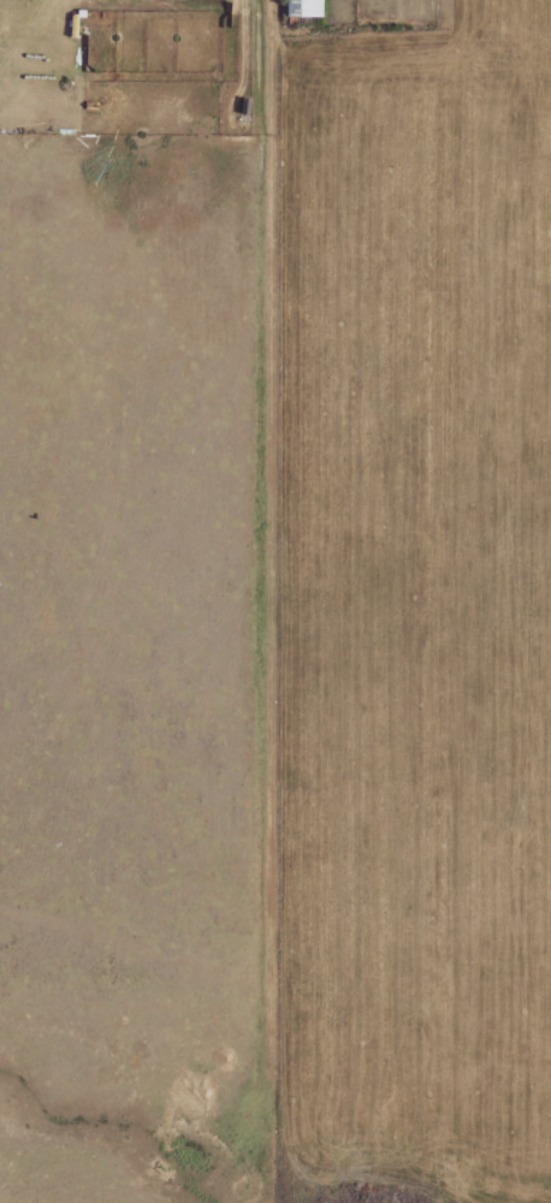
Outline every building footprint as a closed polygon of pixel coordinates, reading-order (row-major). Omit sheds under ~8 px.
[(325,17),(325,0),(290,0),(289,17),(325,17)]
